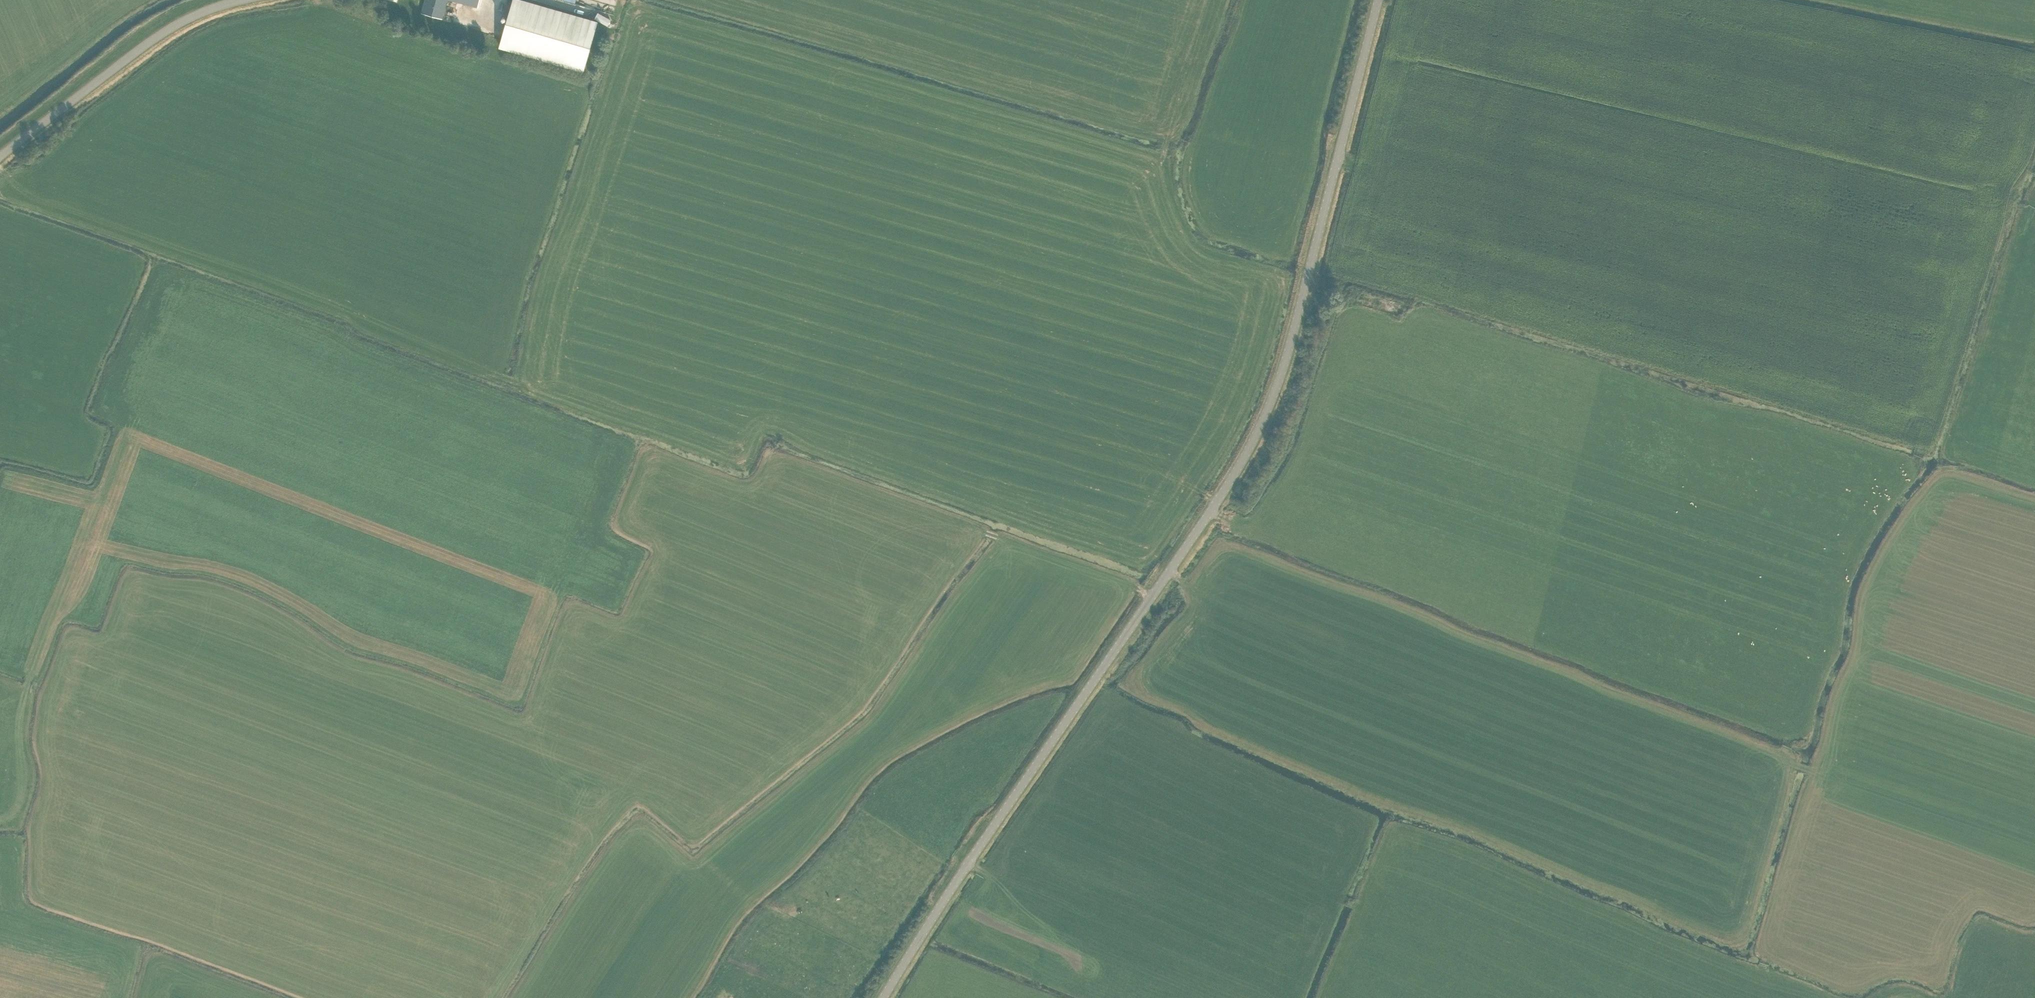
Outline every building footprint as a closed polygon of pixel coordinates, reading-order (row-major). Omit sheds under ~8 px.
[(446,0),(425,0),(421,15),(441,20),(446,0)] [(597,23),(518,0),(513,0),(499,46),(584,70),(597,23)] [(3,174),(12,181),(16,176),(7,169),(3,174)]
